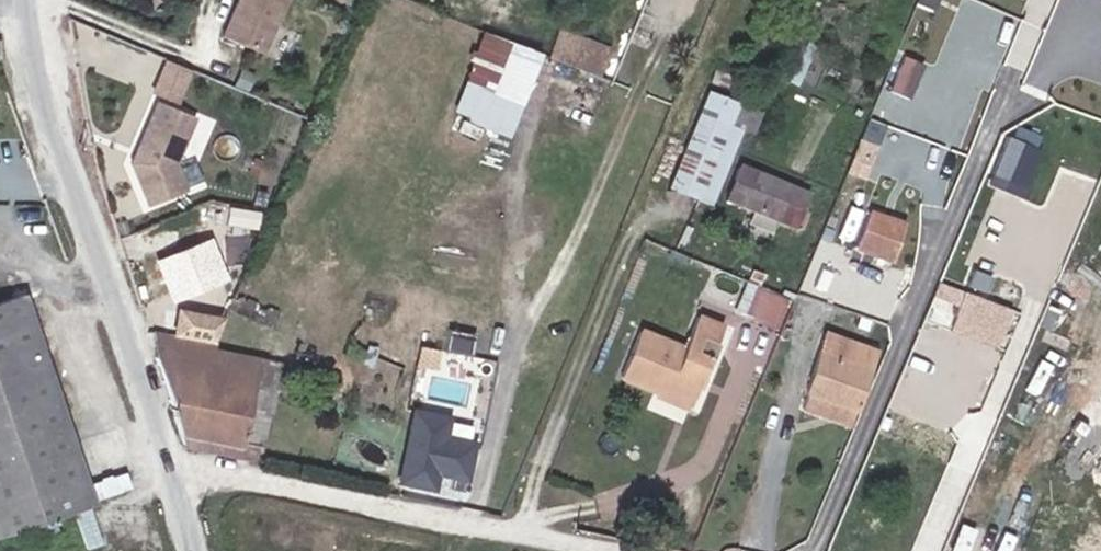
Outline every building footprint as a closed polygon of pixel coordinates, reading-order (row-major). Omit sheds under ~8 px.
[(269,0),(222,0),(211,25),(251,43),(269,0)] [(667,10),(652,5),(641,32),(655,38),(667,10)] [(452,101),(508,120),(534,48),(537,38),(481,18),(452,101)] [(892,123),(907,84),(887,77),(872,115),(892,123)] [(732,112),(742,116),(750,119),(759,98),(709,78),(668,177),(709,193),(718,172),(708,168),(732,112)] [(140,190),(142,190),(181,178),(171,151),(190,105),(150,88),(124,150),(140,190)] [(757,123),(767,101),(759,98),(750,119),(757,123)] [(718,172),(742,116),(732,112),(708,168),(718,172)] [(1002,133),(988,171),(1026,185),(1040,147),(1002,133)] [(806,181),(740,155),(727,187),(754,197),(748,211),(770,220),(776,206),(793,213),(799,198),(806,181)] [(800,216),(806,200),(799,198),(793,213),(800,216)] [(838,212),(830,209),(824,225),(831,228),(838,212)] [(199,263),(230,263),(230,221),(200,221),(199,263)] [(893,250),(853,236),(847,253),(886,268),(893,250)] [(793,301),(756,286),(744,316),(781,331),(793,301)] [(93,507),(23,295),(0,302),(0,537),(93,507)] [(685,333),(677,330),(659,373),(690,385),(707,342),(696,337),(701,323),(711,326),(718,308),(698,301),(685,333)] [(207,331),(216,310),(175,305),(172,327),(207,331)] [(659,373),(677,330),(640,315),(618,366),(651,379),(654,371),(659,373)] [(867,333),(824,319),(804,379),(811,381),(849,394),(855,396),(876,331),(868,328),(867,333)] [(148,324),(167,395),(189,400),(183,432),(237,445),(253,372),(209,363),(214,332),(207,331),(172,327),(148,324)] [(650,382),(655,384),(659,373),(654,371),(651,379),(650,382)] [(659,373),(655,384),(685,397),(690,385),(659,373)] [(844,410),(849,394),(811,381),(806,398),(844,410)] [(409,410),(385,469),(419,482),(442,423),(409,410)]
